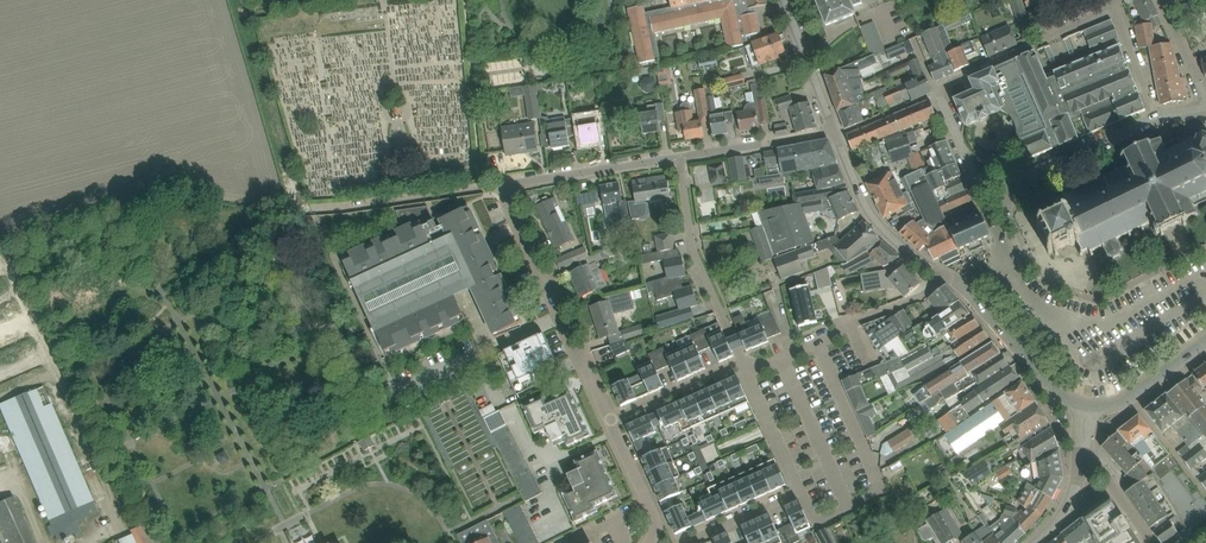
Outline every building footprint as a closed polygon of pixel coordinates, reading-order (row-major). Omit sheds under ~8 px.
[(761,33),(756,13),(754,13),(753,8),(767,5),(766,0),(670,0),(672,8),(645,14),(643,5),(627,9),(640,64),(654,60),(654,57),(659,56),(654,33),(721,18),(728,49),(744,46),(743,43),(748,42),(747,36),(750,35),(758,34),(761,33)] [(826,26),(855,14),(853,8),(863,4),(862,0),(816,0),(826,26)] [(1017,18),(1021,29),(1030,26),(1021,0),(1010,0),(1017,18)] [(1135,26),(1149,23),(1148,20),(1157,15),(1158,15),(1151,0),(1133,0),(1142,19),(1134,22),(1135,26)] [(1037,14),(1039,19),(1045,17),(1042,11),(1037,14)] [(970,14),(960,18),(963,26),(973,21),(970,14)] [(1139,48),(1149,47),(1155,46),(1152,28),(1161,24),(1157,15),(1148,20),(1149,23),(1135,26),(1139,48)] [(998,82),(989,86),(1000,109),(1002,108),(1003,109),(1004,109),(1005,110),(1006,110),(1007,111),(1008,111),(1008,112),(1009,112),(1009,113),(1010,113),(1010,114),(1011,114),(1011,115),(1012,115),(1012,116),(1013,116),(1013,117),(1012,117),(1012,118),(1012,119),(1012,120),(1012,121),(1012,122),(1013,123),(1014,123),(1014,124),(1015,124),(1016,124),(1017,124),(1018,125),(1018,126),(1018,127),(1018,128),(1019,128),(1019,129),(1019,130),(1019,131),(1019,132),(1019,133),(1019,134),(1019,135),(1019,136),(1019,137),(1019,138),(1020,140),(1027,157),(1028,159),(1078,139),(1073,125),(1084,120),(1089,133),(1089,134),(1145,111),(1136,87),(1128,68),(1128,69),(1126,65),(1126,64),(1119,46),(1119,45),(1112,48),(1110,45),(1119,41),(1121,45),(1122,45),(1120,40),(1118,37),(1113,24),(1111,21),(1112,20),(1111,19),(1083,31),(1081,32),(1081,33),(1083,32),(1085,36),(1085,37),(1086,37),(1089,47),(1090,48),(1100,44),(1103,52),(1053,72),(1045,75),(1034,51),(1016,59),(1016,60),(1015,61),(1014,61),(1013,61),(1012,61),(1011,62),(1010,62),(1009,63),(1008,63),(1007,63),(1007,64),(1005,64),(1004,65),(1003,65),(1002,66),(1001,66),(1000,67),(999,67),(998,67),(998,68),(997,68),(996,69),(995,69),(995,70),(994,70),(993,71),(998,82)] [(859,27),(871,55),(885,50),(873,21),(859,27)] [(943,25),(936,28),(954,72),(969,65),(965,57),(975,52),(970,41),(960,45),(960,47),(951,50),(951,48),(952,48),(943,25)] [(980,38),(989,57),(1017,44),(1009,26),(980,38)] [(954,72),(936,28),(922,34),(932,58),(935,57),(937,63),(929,67),(935,82),(955,73),(954,72)] [(753,44),(746,47),(753,67),(761,64),(778,58),(777,55),(784,52),(778,35),(753,44)] [(1155,46),(1149,47),(1155,78),(1160,105),(1184,100),(1183,97),(1187,97),(1183,78),(1180,78),(1171,43),(1155,46)] [(886,50),(889,59),(906,52),(902,44),(886,50)] [(825,75),(828,86),(847,79),(848,79),(846,75),(873,64),(870,56),(825,75)] [(698,60),(700,67),(717,65),(716,57),(698,60)] [(924,74),(918,58),(909,62),(916,78),(924,74)] [(955,100),(954,100),(966,126),(972,123),(979,120),(980,122),(982,121),(982,120),(986,118),(986,119),(988,118),(987,117),(994,114),(999,111),(1000,111),(1000,109),(989,86),(998,82),(993,71),(993,69),(969,79),(970,80),(963,83),(963,84),(968,94),(964,96),(955,100)] [(904,82),(901,84),(906,97),(910,95),(912,101),(932,92),(924,74),(904,83),(904,82)] [(720,81),(722,90),(744,84),(741,75),(720,81)] [(847,79),(828,86),(837,112),(857,103),(848,80),(849,80),(848,79),(847,79)] [(759,128),(758,124),(761,124),(761,125),(769,124),(763,83),(751,85),(754,102),(749,103),(747,104),(744,108),(744,110),(744,112),(737,113),(740,131),(759,128)] [(542,84),(535,85),(537,98),(544,96),(542,84)] [(906,97),(901,84),(874,96),(880,109),(906,97)] [(540,118),(540,117),(537,98),(535,85),(524,86),(529,119),(540,118)] [(708,113),(706,98),(704,89),(696,91),(698,99),(700,114),(708,113)] [(791,96),(777,101),(780,111),(790,108),(797,133),(817,128),(809,102),(794,106),(791,96)] [(713,97),(706,98),(708,113),(716,111),(713,97)] [(868,100),(838,112),(844,129),(863,122),(861,115),(859,111),(871,106),(868,100)] [(893,116),(899,131),(925,121),(936,116),(930,100),(893,116)] [(648,107),(649,113),(640,114),(643,134),(660,132),(658,118),(665,117),(663,103),(655,104),(656,106),(648,107)] [(689,115),(692,114),(691,111),(690,105),(687,103),(682,104),(681,106),(682,112),(676,113),(679,133),(685,132),(686,140),(704,137),(701,121),(690,123),(689,115)] [(393,119),(393,121),(395,120),(395,119),(401,119),(401,120),(402,120),(402,118),(401,108),(393,109),(394,119),(393,119)] [(597,126),(604,125),(602,111),(577,115),(582,144),(599,141),(597,126)] [(709,116),(710,120),(709,120),(709,121),(710,121),(713,136),(728,133),(727,125),(734,124),(732,111),(723,112),(723,113),(709,116)] [(893,116),(876,123),(880,134),(887,131),(889,135),(899,131),(893,116)] [(540,117),(540,118),(545,150),(552,147),(552,148),(569,146),(568,138),(575,135),(573,118),(565,120),(565,117),(548,120),(548,118),(540,117)] [(523,129),(502,132),(505,152),(526,149),(526,152),(538,151),(534,123),(525,125),(523,129)] [(880,134),(876,123),(846,136),(852,150),(863,146),(889,135),(887,131),(880,134)] [(774,126),(775,129),(776,136),(788,134),(787,127),(787,124),(774,126)] [(1185,135),(1173,141),(1172,139),(1171,140),(1172,141),(1166,144),(1165,144),(1163,145),(1161,141),(1163,138),(1160,137),(1159,139),(1152,143),(1151,142),(1148,144),(1146,140),(1143,142),(1145,145),(1135,150),(1135,151),(1131,152),(1130,152),(1126,154),(1124,151),(1121,152),(1123,156),(1119,157),(1121,160),(1124,159),(1126,163),(1125,163),(1127,167),(1117,172),(1115,168),(1113,169),(1114,173),(1104,178),(1102,174),(1100,175),(1102,179),(1091,184),(1089,180),(1087,182),(1089,185),(1078,190),(1077,187),(1074,188),(1076,192),(1066,196),(1064,193),(1062,194),(1065,201),(1060,203),(1056,201),(1055,204),(1059,205),(1062,211),(1061,211),(1063,215),(1045,224),(1043,220),(1039,221),(1041,226),(1040,226),(1036,228),(1038,232),(1042,230),(1044,235),(1047,235),(1049,235),(1052,241),(1050,242),(1049,244),(1051,248),(1046,250),(1048,254),(1053,252),(1053,253),(1055,257),(1060,255),(1057,251),(1069,245),(1072,246),(1075,245),(1076,243),(1077,246),(1078,246),(1081,251),(1080,255),(1082,256),(1084,252),(1085,251),(1088,249),(1088,250),(1091,256),(1094,255),(1092,251),(1102,246),(1104,251),(1105,251),(1107,255),(1106,256),(1108,258),(1109,256),(1113,257),(1113,259),(1115,259),(1115,257),(1118,256),(1120,257),(1121,255),(1120,254),(1121,250),(1123,250),(1123,248),(1121,248),(1119,244),(1120,243),(1117,239),(1128,234),(1130,238),(1132,237),(1130,233),(1141,228),(1142,232),(1145,230),(1143,227),(1153,221),(1156,226),(1155,226),(1154,229),(1155,232),(1156,234),(1160,232),(1161,236),(1164,235),(1163,231),(1167,229),(1168,227),(1171,226),(1173,226),(1182,222),(1183,225),(1186,224),(1185,220),(1188,219),(1188,218),(1194,215),(1197,216),(1198,213),(1195,212),(1193,208),(1195,206),(1202,203),(1202,204),(1203,204),(1203,202),(1205,201),(1205,134),(1204,133),(1204,130),(1201,131),(1201,133),(1198,135),(1196,133),(1194,135),(1196,137),(1195,141),(1193,140),(1193,137),(1190,137),(1190,140),(1189,141),(1186,136),(1188,135),(1187,134),(1186,134),(1185,133),(1184,134),(1185,135)] [(911,155),(917,171),(922,170),(926,168),(921,154),(919,150),(912,152),(908,137),(886,144),(892,161),(911,155)] [(828,140),(795,146),(800,171),(811,169),(837,163),(828,140)] [(927,147),(919,150),(921,154),(929,151),(933,160),(927,162),(929,168),(926,169),(926,168),(922,170),(927,181),(931,189),(959,177),(961,176),(946,140),(928,148),(927,147)] [(800,171),(795,146),(778,150),(778,151),(764,153),(766,166),(775,165),(780,174),(800,171)] [(729,159),(733,182),(746,179),(743,157),(742,156),(729,159)] [(709,167),(713,184),(727,182),(723,164),(709,167)] [(792,195),(795,205),(829,198),(849,191),(838,165),(818,170),(812,171),(818,190),(792,195)] [(906,191),(908,194),(912,192),(924,219),(918,221),(917,224),(913,221),(909,224),(900,232),(899,231),(899,232),(916,247),(920,251),(924,245),(934,260),(940,257),(943,263),(959,255),(956,249),(958,249),(949,231),(950,230),(945,219),(945,218),(943,213),(931,189),(927,181),(922,170),(917,171),(904,177),(900,179),(906,191)] [(867,184),(884,218),(908,205),(911,211),(914,210),(911,204),(913,203),(906,191),(902,193),(891,171),(867,184)] [(783,175),(774,176),(775,184),(784,182),(783,175)] [(635,201),(632,201),(633,212),(635,215),(638,217),(641,217),(644,216),(646,213),(646,210),(645,201),(670,197),(667,176),(632,181),(634,193),(635,201)] [(960,180),(959,177),(931,189),(943,213),(972,201),(967,190),(965,191),(960,181),(961,181),(960,180)] [(601,187),(604,205),(614,204),(619,229),(629,227),(624,202),(622,202),(619,183),(601,187)] [(599,202),(597,191),(577,195),(579,206),(599,202)] [(815,244),(804,214),(823,210),(823,206),(831,205),(833,209),(839,221),(847,216),(857,212),(858,212),(857,210),(849,191),(829,198),(795,205),(764,211),(757,213),(768,242),(774,258),(815,244)] [(535,205),(535,206),(536,205),(537,206),(536,206),(556,248),(574,239),(555,198),(546,202),(545,199),(550,196),(549,196),(544,199),(540,202),(535,205)] [(388,236),(391,242),(384,245),(382,240),(382,239),(373,244),(375,249),(369,252),(366,247),(367,247),(366,247),(349,255),(352,260),(345,263),(343,257),(342,258),(343,262),(341,263),(340,262),(339,262),(351,288),(364,282),(363,281),(361,278),(368,275),(370,278),(369,278),(370,279),(371,278),(371,277),(371,278),(369,275),(376,271),(378,274),(377,275),(378,275),(387,271),(387,270),(386,270),(385,267),(392,264),(393,267),(393,268),(410,260),(409,260),(408,257),(415,253),(416,257),(416,258),(433,250),(423,227),(429,224),(432,231),(438,229),(438,228),(428,206),(396,211),(404,229),(396,233),(396,234),(398,238),(392,241),(389,236),(388,236)] [(483,313),(484,312),(487,310),(492,321),(489,322),(488,322),(495,338),(521,327),(520,326),(519,326),(518,324),(522,322),(521,321),(520,321),(521,321),(517,323),(512,313),(515,311),(516,311),(516,312),(517,312),(511,298),(510,298),(510,299),(506,300),(501,290),(504,288),(505,289),(505,288),(506,289),(500,275),(499,275),(499,276),(495,278),(491,267),(495,265),(495,266),(496,266),(485,242),(473,217),(473,218),(472,219),(469,220),(464,210),(468,208),(469,208),(468,207),(440,220),(446,233),(447,232),(450,230),(455,241),(452,242),(451,242),(452,245),(453,245),(452,243),(455,242),(460,251),(463,258),(460,260),(458,256),(457,257),(462,267),(463,266),(466,265),(471,275),(468,277),(467,276),(466,276),(473,290),(474,289),(473,289),(476,288),(481,298),(478,299),(477,299),(483,313)] [(173,227),(193,229),(194,215),(174,213),(173,227)] [(960,226),(950,230),(949,231),(958,249),(958,250),(963,248),(967,256),(972,254),(971,252),(983,247),(983,248),(988,246),(985,238),(989,236),(990,237),(991,237),(991,236),(991,235),(982,216),(964,224),(963,222),(959,223),(960,226)] [(211,220),(211,228),(220,229),(221,221),(211,220)] [(841,265),(846,265),(867,252),(880,240),(864,221),(841,241),(836,236),(815,244),(774,258),(781,280),(804,272),(800,261),(815,256),(814,254),(828,249),(840,262),(844,258),(848,263),(845,264),(841,264),(841,265)] [(655,236),(658,252),(674,249),(671,233),(655,236)] [(628,240),(599,252),(602,260),(631,248),(628,240)] [(872,262),(875,259),(883,266),(886,266),(889,265),(889,264),(899,257),(890,249),(882,241),(874,250),(869,256),(867,253),(846,265),(842,266),(847,275),(856,271),(870,264),(872,262)] [(774,258),(768,242),(756,246),(762,263),(774,258)] [(556,260),(560,269),(589,257),(585,248),(556,260)] [(708,251),(711,260),(720,258),(718,248),(708,251)] [(667,251),(650,254),(651,263),(664,260),(667,277),(652,282),(655,291),(681,283),(679,277),(686,276),(682,256),(668,259),(667,251)] [(605,285),(598,270),(599,269),(596,262),(587,266),(587,265),(570,273),(581,297),(598,289),(605,285)] [(874,272),(861,275),(864,293),(895,287),(904,298),(920,284),(904,266),(891,277),(885,270),(874,272)] [(828,267),(815,272),(816,278),(830,274),(828,267)] [(681,283),(655,291),(658,301),(675,296),(680,311),(698,305),(692,286),(683,289),(681,283)] [(808,285),(790,290),(799,327),(817,322),(808,285)] [(940,314),(959,301),(946,285),(928,298),(940,314)] [(454,324),(452,321),(459,317),(463,316),(464,320),(464,321),(466,320),(455,297),(453,293),(453,292),(440,298),(440,299),(441,298),(442,302),(435,305),(434,302),(434,301),(420,307),(421,308),(421,307),(423,311),(416,314),(414,311),(415,311),(414,310),(401,316),(401,317),(402,316),(403,319),(396,323),(395,320),(395,319),(393,319),(393,320),(394,320),(395,323),(388,326),(387,323),(387,322),(374,328),(385,353),(387,356),(388,356),(388,355),(386,351),(389,350),(396,346),(398,350),(397,351),(416,343),(416,342),(415,342),(413,339),(424,334),(426,338),(425,338),(426,339),(436,334),(436,333),(435,333),(434,333),(433,330),(438,327),(443,325),(445,329),(445,330),(455,325),(455,324),(454,324)] [(627,311),(626,306),(633,305),(630,293),(606,298),(607,302),(591,307),(601,339),(619,333),(613,315),(627,311)] [(878,351),(886,363),(900,357),(909,353),(923,345),(970,314),(959,301),(940,314),(932,319),(926,323),(920,327),(918,324),(914,326),(906,333),(895,315),(892,318),(890,315),(861,326),(867,334),(878,351)] [(895,315),(906,333),(914,326),(903,310),(895,315)] [(922,317),(926,323),(932,319),(929,313),(922,317)] [(841,381),(845,391),(860,386),(888,375),(906,367),(908,373),(940,354),(939,352),(979,326),(970,314),(923,345),(909,353),(900,357),(886,363),(841,381)] [(733,319),(735,324),(739,335),(733,337),(738,349),(744,346),(746,351),(764,344),(769,342),(767,339),(781,333),(774,316),(760,322),(761,325),(749,331),(742,315),(733,319)] [(671,316),(658,321),(661,330),(674,325),(671,316)] [(157,317),(142,328),(146,335),(162,325),(157,317)] [(345,325),(350,335),(358,331),(353,322),(345,325)] [(620,331),(623,341),(644,334),(641,324),(620,331)] [(960,360),(990,340),(988,338),(989,337),(979,326),(939,352),(940,354),(908,373),(906,367),(888,375),(895,390),(946,363),(957,356),(957,357),(960,360)] [(705,329),(697,332),(700,337),(705,349),(712,346),(719,362),(734,356),(732,351),(738,349),(733,337),(726,340),(722,330),(708,336),(705,329)] [(692,341),(679,347),(692,375),(706,368),(698,353),(705,349),(700,337),(697,332),(690,336),(692,341)] [(557,363),(555,359),(543,333),(498,354),(517,395),(536,385),(531,375),(557,363)] [(630,350),(626,340),(609,346),(615,357),(630,350)] [(940,392),(1001,354),(992,342),(961,363),(963,366),(952,373),(950,370),(925,386),(914,395),(920,404),(940,392)] [(662,348),(656,351),(664,368),(670,365),(678,381),(692,375),(679,347),(664,354),(662,348)] [(651,361),(638,367),(644,382),(649,394),(664,387),(657,371),(664,368),(656,351),(648,354),(651,361)] [(1001,354),(940,392),(945,402),(977,382),(979,385),(1010,365),(1002,354),(1001,354)] [(139,358),(131,362),(135,369),(143,365),(139,358)] [(947,433),(971,418),(967,413),(1019,378),(1018,377),(1024,373),(1016,363),(974,393),(964,402),(965,402),(937,421),(947,433)] [(1192,375),(1205,391),(1205,363),(1192,374),(1192,375)] [(1166,395),(1204,435),(1205,438),(1205,391),(1192,375),(1186,379),(1167,394),(1166,395)] [(749,402),(737,376),(722,383),(734,409),(749,402)] [(628,380),(612,387),(621,406),(649,394),(644,382),(631,388),(628,380)] [(999,426),(1008,420),(1035,402),(1022,382),(1000,397),(1001,398),(971,418),(947,433),(947,434),(945,435),(958,454),(999,426)] [(734,409),(722,383),(708,389),(720,415),(734,409)] [(43,386),(32,391),(0,405),(0,407),(51,525),(47,527),(51,536),(55,535),(57,540),(73,533),(76,539),(81,537),(79,531),(81,530),(77,521),(97,512),(93,503),(43,386)] [(845,391),(855,412),(869,405),(860,386),(845,391)] [(720,415),(708,389),(694,396),(705,422),(720,415)] [(589,435),(590,435),(570,391),(569,392),(569,391),(569,392),(568,391),(547,401),(545,395),(522,406),(535,434),(546,429),(552,442),(555,441),(558,444),(565,441),(567,446),(589,436),(589,435)] [(1178,452),(1179,454),(1204,435),(1166,395),(1145,411),(1162,434),(1163,434),(1163,433),(1172,426),(1187,445),(1178,452)] [(717,446),(694,396),(679,402),(658,412),(654,414),(703,522),(706,521),(728,511),(743,504),(721,456),(762,438),(759,433),(757,428),(717,446)] [(1003,439),(1008,447),(1018,441),(1048,423),(1035,402),(1008,420),(999,426),(1005,435),(1014,429),(1015,431),(1003,439)] [(484,416),(495,411),(492,404),(481,409),(484,416)] [(869,405),(855,412),(867,438),(876,434),(868,417),(877,413),(872,404),(869,405)] [(410,415),(413,421),(423,417),(419,410),(410,415)] [(656,432),(653,425),(662,421),(658,412),(627,426),(641,458),(651,454),(643,438),(656,432)] [(1178,515),(1195,542),(1196,542),(1196,541),(1202,538),(1203,538),(1203,537),(1205,535),(1205,502),(1199,493),(1200,493),(1199,492),(1198,492),(1193,486),(1194,485),(1193,484),(1192,484),(1177,465),(1177,464),(1177,463),(1176,463),(1171,457),(1172,457),(1171,455),(1170,456),(1165,449),(1166,449),(1165,448),(1164,448),(1160,442),(1159,441),(1139,415),(1118,432),(1134,448),(1154,471),(1156,474),(1154,475),(1178,515)] [(1031,463),(1059,448),(1051,428),(1048,423),(1018,441),(1026,453),(1016,459),(1022,469),(1031,463)] [(491,434),(494,440),(511,432),(508,425),(491,434)] [(893,452),(914,439),(907,428),(887,441),(893,452)] [(494,440),(498,447),(515,439),(511,432),(494,440)] [(1125,476),(1134,486),(1154,471),(1134,448),(1118,432),(1101,447),(1126,474),(1125,476)] [(1204,435),(1179,454),(1182,458),(1181,458),(1190,469),(1205,456),(1205,438),(1204,435)] [(360,442),(364,451),(375,445),(370,436),(360,442)] [(498,447),(501,454),(518,446),(515,439),(498,447)] [(501,454),(505,461),(521,452),(518,446),(501,454)] [(674,462),(667,447),(651,454),(641,458),(648,473),(674,462)] [(1013,475),(1016,477),(1064,476),(1059,448),(1031,463),(1022,469),(1016,459),(1006,465),(1011,472),(1013,475)] [(570,474),(567,475),(573,488),(562,494),(575,522),(597,512),(597,511),(598,511),(596,506),(617,496),(617,495),(618,495),(598,452),(597,452),(597,451),(596,452),(596,451),(574,461),(576,466),(569,469),(570,474)] [(505,461),(508,467),(525,459),(521,452),(505,461)] [(508,467),(512,474),(528,466),(525,459),(508,467)] [(786,485),(774,459),(760,466),(771,491),(786,485)] [(899,460),(886,466),(890,474),(903,468),(899,460)] [(962,473),(972,487),(993,474),(984,460),(962,473)] [(680,476),(674,462),(648,473),(654,488),(680,476)] [(1000,479),(1011,472),(1006,465),(994,472),(1000,479)] [(512,474),(515,481),(532,473),(528,466),(512,474)] [(771,491),(760,466),(745,472),(757,498),(771,491)] [(946,470),(942,473),(946,479),(951,476),(946,470)] [(1126,492),(1153,532),(1178,515),(1154,475),(1156,474),(1154,471),(1134,486),(1126,492)] [(757,498),(745,472),(731,478),(743,504),(757,498)] [(1197,479),(1205,490),(1205,472),(1197,479)] [(515,481),(519,488),(535,479),(532,473),(515,481)] [(687,491),(680,476),(654,488),(661,502),(670,498),(687,491)] [(1024,482),(1025,488),(1030,493),(1033,488),(1037,490),(1052,499),(1064,476),(1016,477),(1022,482),(1024,482)] [(519,488),(522,495),(539,486),(535,479),(519,488)] [(539,486),(522,495),(525,502),(542,493),(539,486)] [(1018,501),(1024,507),(1028,503),(1033,507),(1032,509),(1041,515),(1052,499),(1037,490),(1033,488),(1030,493),(1025,488),(1018,501)] [(706,521),(702,511),(687,518),(681,505),(675,508),(670,498),(661,502),(675,534),(706,521)] [(1082,520),(1090,533),(1095,542),(1139,542),(1111,498),(1082,520)] [(811,527),(799,501),(784,508),(791,524),(784,527),(791,542),(795,542),(800,541),(797,534),(801,532),(811,527)] [(1004,514),(1012,517),(1024,534),(1035,524),(1041,515),(1032,509),(1033,507),(1028,503),(1024,507),(1018,512),(1016,509),(1006,506),(1004,514)] [(504,513),(507,520),(523,511),(520,505),(504,513)] [(939,542),(949,542),(962,534),(946,508),(926,520),(939,542)] [(507,520),(511,526),(527,518),(523,511),(507,520)] [(977,516),(983,525),(986,529),(989,526),(981,513),(977,516)] [(784,527),(776,530),(769,515),(755,521),(765,542),(777,542),(780,542),(781,542),(791,542),(784,527)] [(1153,532),(1160,542),(1193,542),(1195,542),(1178,515),(1153,532)] [(989,526),(1000,542),(1015,542),(1016,542),(1024,534),(1012,517),(1003,524),(999,519),(989,526)] [(511,526),(514,533),(530,525),(527,518),(511,526)] [(1066,542),(1084,542),(1086,542),(1087,542),(1095,542),(1090,533),(1082,520),(1081,519),(1061,534),(1061,535),(1066,542)] [(495,535),(488,520),(477,525),(471,526),(457,533),(462,542),(499,542),(495,535)] [(755,521),(741,527),(748,542),(765,542),(755,521)] [(514,533),(518,540),(534,532),(530,525),(514,533)] [(976,532),(984,542),(1000,542),(989,526),(986,529),(983,525),(975,531),(976,532)] [(136,542),(147,542),(140,526),(131,530),(136,542)] [(816,533),(821,542),(834,542),(826,528),(816,533)] [(519,542),(529,542),(537,539),(534,532),(518,540),(519,542)] [(976,532),(962,542),(963,542),(984,542),(976,532)] [(727,533),(713,540),(714,542),(732,542),(727,533)] [(1061,535),(1050,542),(1066,542),(1061,535)]
